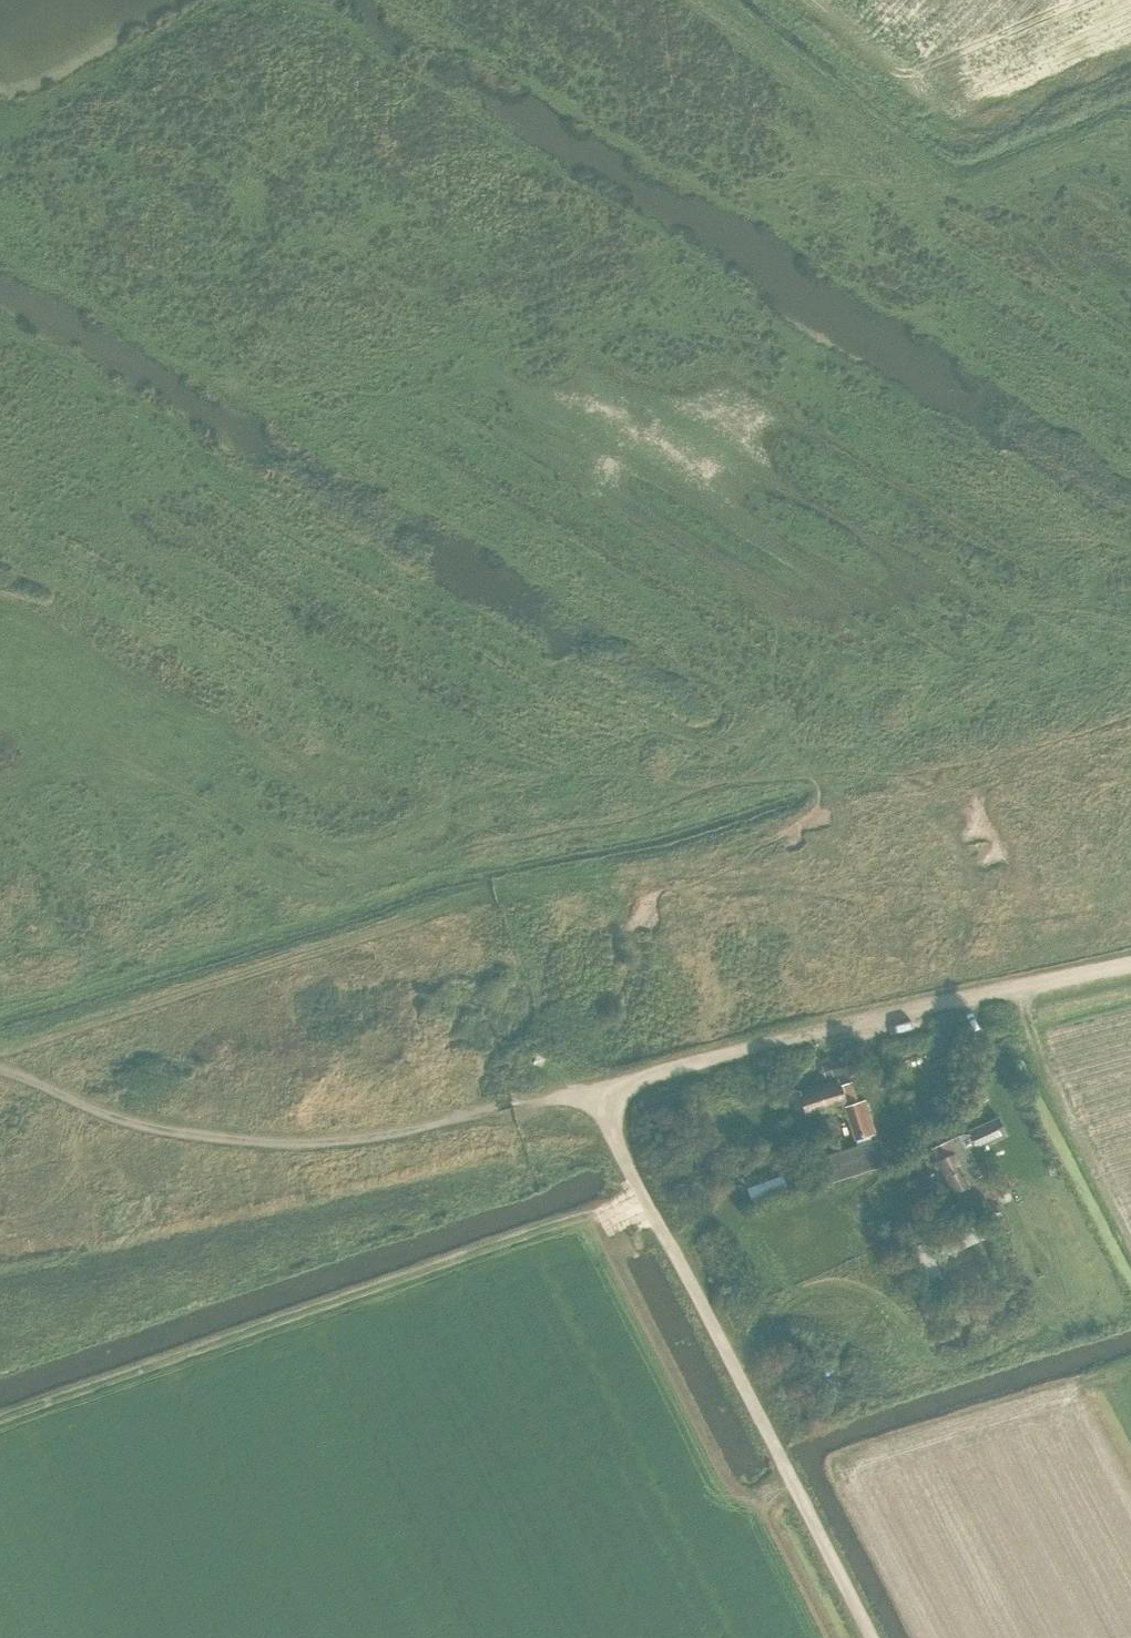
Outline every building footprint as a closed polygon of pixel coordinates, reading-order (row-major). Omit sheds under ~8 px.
[(839,1080),(800,1092),(807,1114),(844,1102),(856,1140),(857,1139),(856,1149),(823,1159),(828,1173),(830,1180),(835,1178),(836,1180),(857,1173),(859,1173),(858,1171),(884,1163),(878,1142),(873,1143),(871,1135),(875,1133),(865,1101),(853,1105),(851,1099),(856,1097),(851,1082),(840,1085),(839,1080)] [(959,1136),(931,1149),(943,1173),(953,1195),(980,1182),(976,1173),(965,1149),(977,1143),(978,1144),(1006,1131),(999,1117),(971,1130),(971,1131),(959,1137),(959,1136)] [(783,1174),(747,1187),(751,1199),(788,1186),(783,1174)] [(986,1238),(980,1224),(943,1239),(949,1254),(986,1238)]
